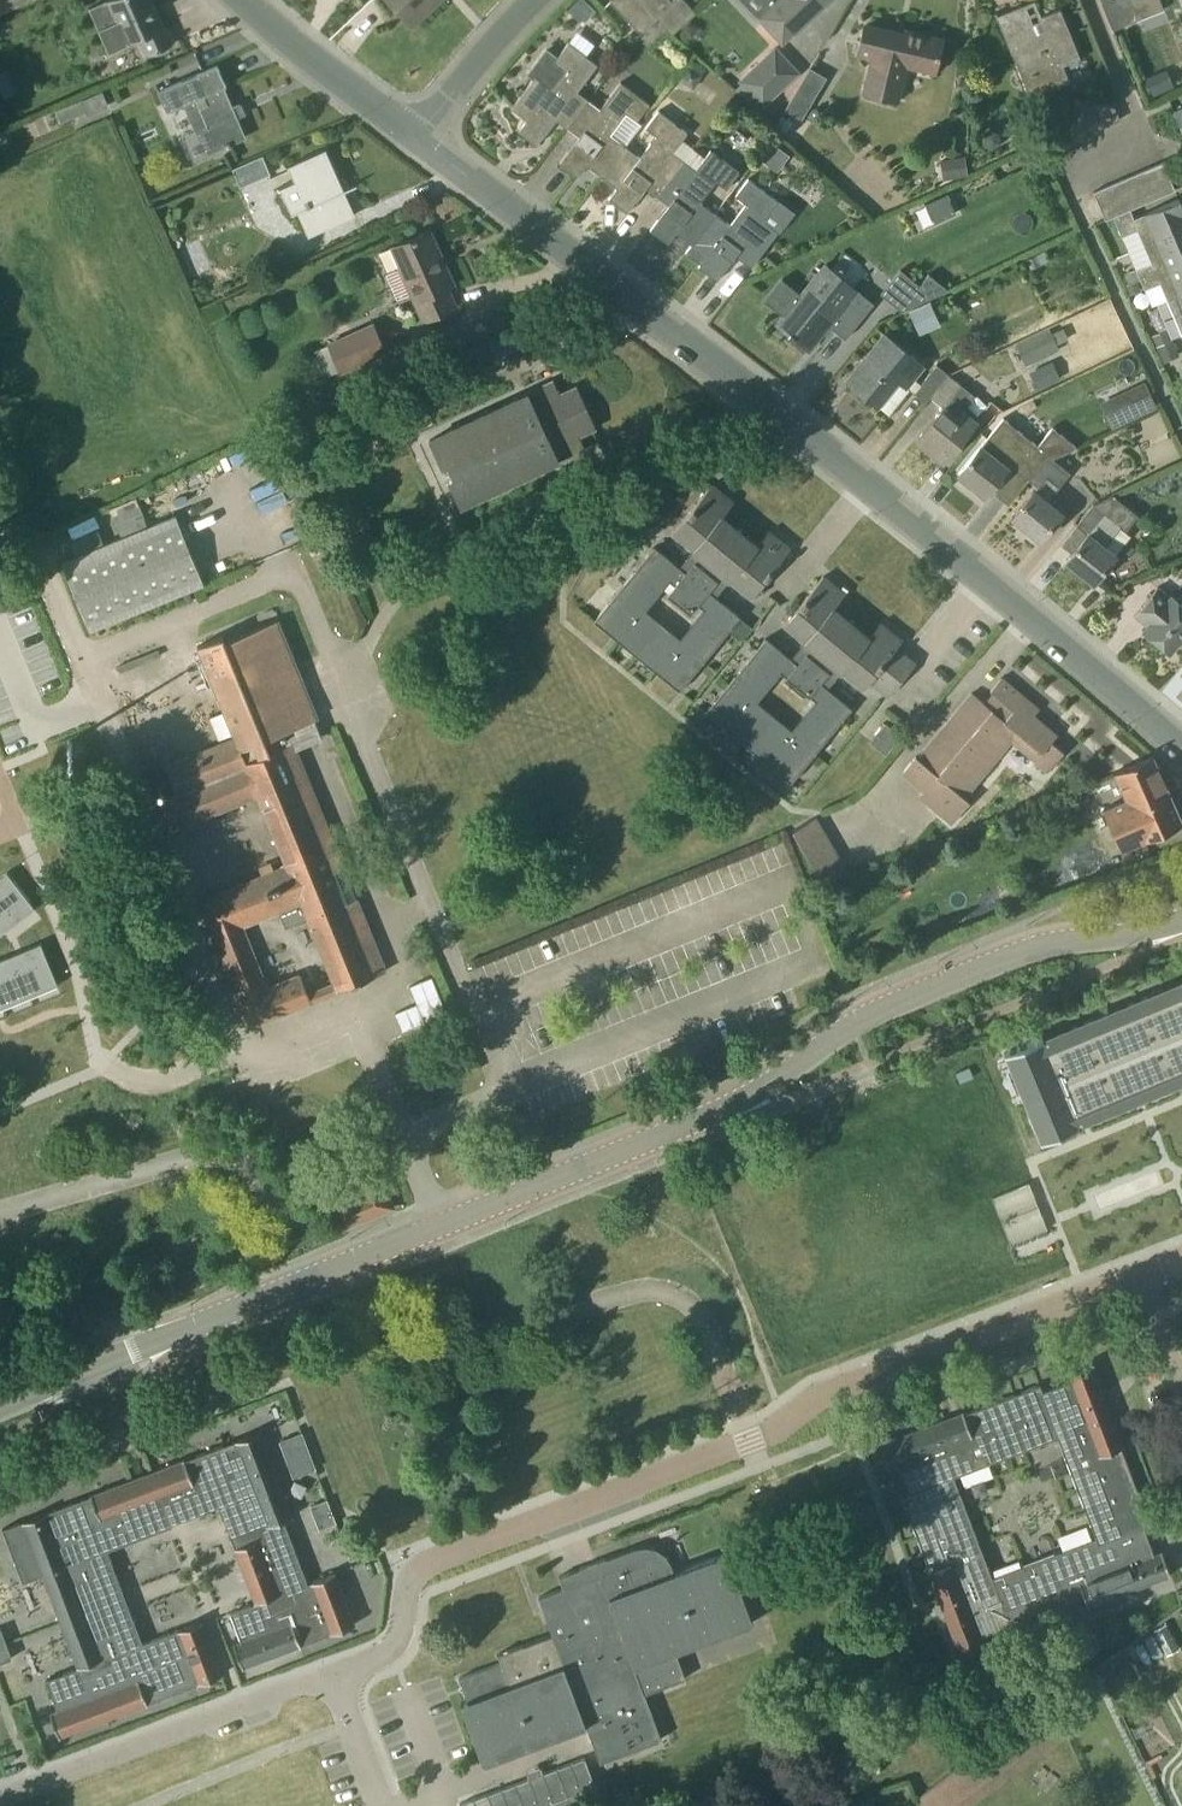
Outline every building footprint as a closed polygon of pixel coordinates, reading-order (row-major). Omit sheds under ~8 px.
[(9,9),(5,0),(0,0),(0,13),(9,9)] [(9,9),(29,0),(5,0),(9,9)] [(144,56),(174,43),(167,26),(164,27),(152,0),(107,0),(116,22),(123,19),(132,42),(137,41),(144,56)] [(394,1),(410,18),(430,0),(395,0),(394,1)] [(657,19),(639,0),(611,0),(609,1),(639,35),(657,19)] [(672,0),(639,0),(657,19),(658,19),(672,34),(696,12),(685,0),(672,0)] [(769,8),(760,17),(782,41),(826,0),(762,0),(769,8)] [(1160,0),(1108,0),(1102,3),(1113,30),(1137,20),(1164,10),(1160,0)] [(1063,65),(1080,58),(1060,9),(1041,17),(1047,31),(1035,36),(1024,8),(998,19),(996,12),(995,13),(1030,98),(1070,81),(1063,65)] [(935,73),(943,39),(906,30),(905,35),(864,26),(858,55),(871,58),(863,93),(898,101),(905,66),(935,73)] [(526,74),(533,79),(511,108),(527,120),(519,130),(537,144),(556,119),(568,128),(589,100),(577,91),(598,63),(568,42),(558,56),(546,47),(526,74)] [(802,72),(776,44),(736,80),(763,108),(802,72)] [(688,64),(680,78),(693,88),(703,74),(703,73),(706,68),(693,60),(690,65),(688,64)] [(217,65),(159,90),(168,110),(185,103),(197,130),(185,135),(195,157),(230,142),(231,145),(236,143),(234,140),(245,136),(245,135),(244,135),(223,86),(226,85),(217,65)] [(810,67),(785,109),(802,119),(827,77),(810,67)] [(1174,86),(1166,69),(1142,79),(1150,97),(1174,86)] [(589,100),(568,128),(579,137),(560,162),(579,175),(587,165),(602,176),(625,145),(641,124),(637,121),(650,103),(621,81),(600,108),(589,100)] [(102,91),(81,101),(88,115),(109,105),(102,91)] [(1079,139),(1118,121),(1110,105),(1072,123),(1079,139)] [(1179,127),(1181,126),(1181,107),(1174,110),(1173,111),(1179,127)] [(625,145),(602,176),(617,188),(609,198),(627,212),(646,187),(657,196),(658,196),(684,160),(673,152),(688,132),(659,110),(646,127),(657,135),(640,156),(625,145)] [(761,157),(777,170),(790,153),(773,141),(761,157)] [(291,212),(298,209),(309,234),(354,214),(344,191),(358,184),(358,183),(338,192),(333,182),(339,180),(325,150),(329,148),(328,147),(290,164),(297,180),(280,187),(291,212)] [(692,244),(715,213),(700,202),(716,180),(727,188),(740,171),(711,150),(705,157),(696,169),(685,160),(658,196),(669,204),(650,229),(668,243),(677,233),(692,244)] [(236,188),(271,173),(263,155),(233,168),(238,179),(233,181),(236,188)] [(966,156),(945,158),(948,179),(968,176),(966,156)] [(1149,167),(1161,195),(1175,189),(1163,161),(1149,167)] [(1147,201),(1161,195),(1149,167),(1135,173),(1147,201)] [(1133,207),(1147,201),(1135,173),(1121,179),(1133,207)] [(692,244),(686,252),(701,263),(699,266),(717,280),(736,255),(752,267),(778,232),(763,220),(778,200),(749,178),(736,195),(747,203),(731,225),(715,213),(692,244)] [(1119,213),(1130,209),(1133,207),(1121,179),(1107,185),(1119,213)] [(1105,219),(1113,216),(1119,213),(1107,185),(1093,191),(1105,219)] [(947,195),(927,204),(935,222),(955,213),(947,195)] [(1181,230),(1181,205),(1179,199),(1134,218),(1130,209),(1119,213),(1113,216),(1122,236),(1137,229),(1144,246),(1181,230)] [(389,248),(421,321),(456,306),(447,288),(454,285),(429,230),(389,248)] [(1181,261),(1181,230),(1144,246),(1151,263),(1124,274),(1129,284),(1136,280),(1140,279),(1181,261)] [(1041,265),(1037,255),(1027,259),(1031,269),(1041,265)] [(1181,293),(1181,261),(1140,279),(1144,289),(1160,282),(1167,299),(1181,293)] [(846,338),(867,313),(873,304),(867,298),(824,265),(817,274),(801,294),(784,315),(777,325),(793,339),(795,337),(808,348),(828,324),(846,338)] [(901,270),(882,294),(902,310),(947,289),(928,274),(920,285),(901,270)] [(784,315),(801,294),(782,278),(765,300),(784,315)] [(1136,280),(1129,284),(1126,285),(1130,294),(1140,290),(1136,280)] [(1167,299),(1181,334),(1181,293),(1167,299)] [(919,332),(940,323),(931,301),(910,309),(919,332)] [(341,371),(386,351),(373,322),(328,342),(341,371)] [(1028,364),(1059,349),(1049,327),(1016,342),(1028,364)] [(1157,346),(1172,340),(1167,329),(1152,336),(1157,346)] [(898,380),(907,386),(924,365),(885,333),(846,381),(863,395),(862,397),(867,400),(869,398),(878,405),(898,380)] [(1164,362),(1179,355),(1172,340),(1157,346),(1164,362)] [(927,402),(932,397),(949,374),(937,365),(922,385),(915,393),(927,402)] [(949,374),(932,397),(943,407),(917,439),(934,452),(935,450),(944,457),(943,459),(944,460),(976,420),(964,411),(975,396),(949,374)] [(557,457),(558,460),(585,448),(579,434),(596,426),(577,387),(560,394),(554,381),(527,393),(528,396),(450,432),(429,441),(457,504),(479,494),(557,457)] [(1112,429),(1157,407),(1145,381),(1100,403),(1112,429)] [(349,422),(364,415),(356,397),(341,404),(349,422)] [(1142,441),(1167,433),(1161,413),(1135,421),(1142,441)] [(1041,465),(1053,459),(1053,458),(1076,447),(1053,428),(1037,444),(1003,417),(992,432),(959,472),(985,494),(1010,463),(1029,480),(1041,465)] [(1041,465),(1029,480),(1037,486),(1013,516),(1041,539),(1062,513),(1048,501),(1071,473),(1053,459),(1041,465)] [(637,655),(663,624),(645,610),(670,580),(675,584),(667,594),(679,604),(739,531),(721,516),(733,502),(712,484),(674,531),(694,547),(693,549),(693,550),(680,566),(655,546),(594,620),(637,655)] [(1094,582),(1115,556),(1130,536),(1125,531),(1138,515),(1113,494),(1094,504),(1077,525),(1088,534),(1066,560),(1094,582)] [(90,630),(204,584),(176,514),(62,561),(90,630)] [(99,526),(71,537),(76,551),(105,540),(99,526)] [(757,545),(739,531),(679,604),(691,613),(698,603),(704,608),(680,638),(663,624),(637,655),(680,690),(730,629),(740,616),(716,596),(729,579),(730,580),(732,578),(752,595),(790,548),(769,531),(757,545)] [(28,576),(0,585),(0,712),(12,749),(77,727),(28,576)] [(751,749),(778,717),(757,700),(781,670),(802,687),(854,625),(833,608),(845,593),(823,576),(785,622),(806,639),(804,641),(805,641),(791,658),(766,638),(706,712),(751,749)] [(1135,616),(1154,631),(1150,635),(1149,634),(1148,635),(1170,653),(1181,639),(1181,602),(1181,603),(1172,596),(1170,597),(1159,588),(1135,616)] [(752,626),(740,616),(730,629),(742,639),(752,626)] [(319,717),(297,664),(279,619),(226,641),(224,636),(197,647),(235,739),(166,767),(177,794),(160,801),(172,829),(258,794),(287,865),(201,900),(251,1025),(321,997),(320,996),(311,999),(301,974),(267,988),(241,926),(279,910),(285,926),(308,917),(337,988),(336,989),(337,990),(386,970),(357,898),(346,903),(326,855),(337,850),(296,750),(323,739),(315,719),(319,717)] [(802,687),(816,699),(791,728),(778,717),(751,749),(791,782),(852,707),(827,687),(841,670),(843,669),(863,686),(870,678),(889,694),(914,664),(895,648),(902,640),(880,623),(869,637),(854,625),(802,687)] [(916,756),(903,772),(923,789),(918,795),(950,822),(975,793),(970,789),(1011,740),(1047,771),(1064,752),(1051,741),(1057,734),(1033,715),(1039,709),(1001,677),(990,691),(994,694),(986,703),(972,692),(918,757),(916,756)] [(1176,808),(1170,795),(1152,755),(1115,772),(1126,799),(1103,810),(1121,850),(1144,839),(1145,840),(1181,824),(1181,822),(1176,808)] [(847,872),(816,817),(792,830),(824,885),(847,872)] [(15,881),(0,862),(0,893),(15,881)] [(37,982),(15,930),(0,936),(0,997),(37,982)] [(1027,1028),(1065,1117),(1181,1071),(1181,965),(1027,1028)] [(984,1645),(981,1637),(1009,1626),(1012,1633),(1088,1604),(1088,1605),(1171,1574),(1162,1551),(1154,1554),(1143,1525),(1150,1523),(1121,1447),(1123,1446),(1091,1363),(1068,1372),(1071,1380),(1043,1390),(1040,1384),(964,1413),(964,1411),(880,1443),(889,1466),(897,1463),(908,1491),(902,1494),(930,1570),(929,1570),(960,1654),(984,1645)] [(3,1528),(24,1582),(43,1574),(79,1667),(46,1679),(58,1710),(51,1713),(59,1736),(222,1674),(202,1620),(143,1643),(108,1550),(173,1525),(173,1523),(220,1505),(256,1602),(231,1612),(242,1640),(234,1643),(242,1667),(355,1624),(335,1572),(308,1583),(279,1506),(287,1503),(260,1431),(153,1471),(3,1528)] [(315,1470),(302,1435),(282,1443),(294,1477),(315,1470)] [(727,1552),(677,1571),(676,1569),(675,1566),(673,1563),(671,1560),(669,1557),(666,1554),(664,1552),(660,1550),(657,1549),(654,1547),(650,1547),(647,1546),(643,1546),(639,1546),(636,1547),(559,1575),(564,1588),(539,1597),(552,1633),(498,1653),(501,1662),(459,1678),(469,1703),(464,1704),(463,1702),(461,1703),(484,1763),(587,1725),(600,1762),(662,1739),(645,1693),(686,1678),(676,1651),(753,1622),(727,1552)] [(0,1628),(0,1663),(13,1658),(1,1628),(0,1628)] [(586,1757),(488,1793),(493,1805),(603,1805),(586,1757)] [(852,1805),(876,1805),(872,1797),(851,1804),(852,1805)]
